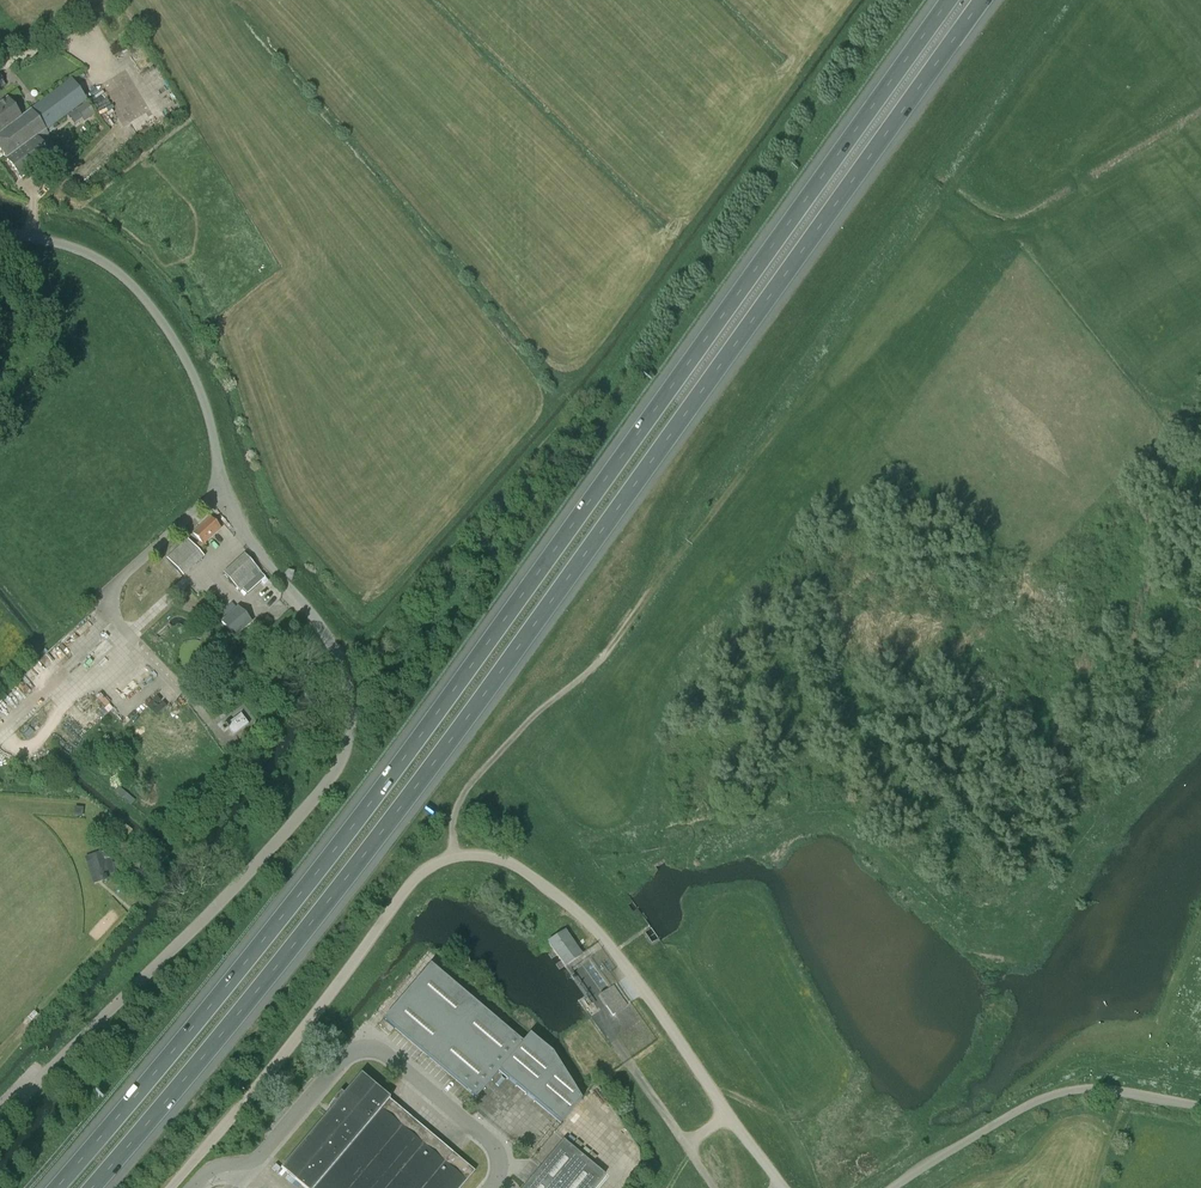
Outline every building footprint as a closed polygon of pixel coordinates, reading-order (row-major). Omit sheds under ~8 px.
[(45,131),(87,100),(71,79),(22,118),(7,99),(0,104),(0,150),(7,160),(45,131)] [(84,123),(86,121),(94,114),(86,103),(75,111),(76,111),(81,119),(84,123)] [(81,119),(76,111),(69,116),(74,124),(81,119)] [(48,135),(45,131),(7,160),(21,179),(51,156),(39,141),(48,135)] [(220,528),(211,518),(193,535),(200,542),(195,547),(187,539),(166,559),(183,577),(204,557),(199,552),(206,545),(204,543),(220,528)] [(242,589),(260,573),(260,572),(244,555),(223,574),(239,592),(242,589)] [(265,578),(260,573),(242,589),(247,594),(265,578)] [(222,611),(227,617),(236,608),(231,603),(222,611)] [(221,623),(235,637),(251,623),(237,608),(236,608),(227,617),(221,623)] [(154,713),(165,705),(157,695),(147,703),(154,713)] [(228,729),(233,736),(248,725),(241,714),(226,725),(225,725),(221,728),(223,732),(228,729)] [(94,854),(103,882),(117,877),(111,859),(104,861),(101,852),(94,854)] [(549,943),(565,967),(580,956),(564,932),(563,933),(549,943)] [(560,1124),(581,1100),(552,1054),(530,1035),(522,1043),(430,965),(384,1020),(476,1098),(499,1071),(560,1124)] [(613,1016),(615,1014),(627,1006),(613,986),(598,996),(605,1006),(606,1006),(613,1016)] [(383,1021),(379,1025),(390,1034),(394,1030),(383,1021)] [(474,1172),(388,1099),(361,1076),(282,1169),(305,1187),(460,1187),(474,1172)] [(523,1187),(593,1187),(604,1175),(563,1141),(523,1187)]
